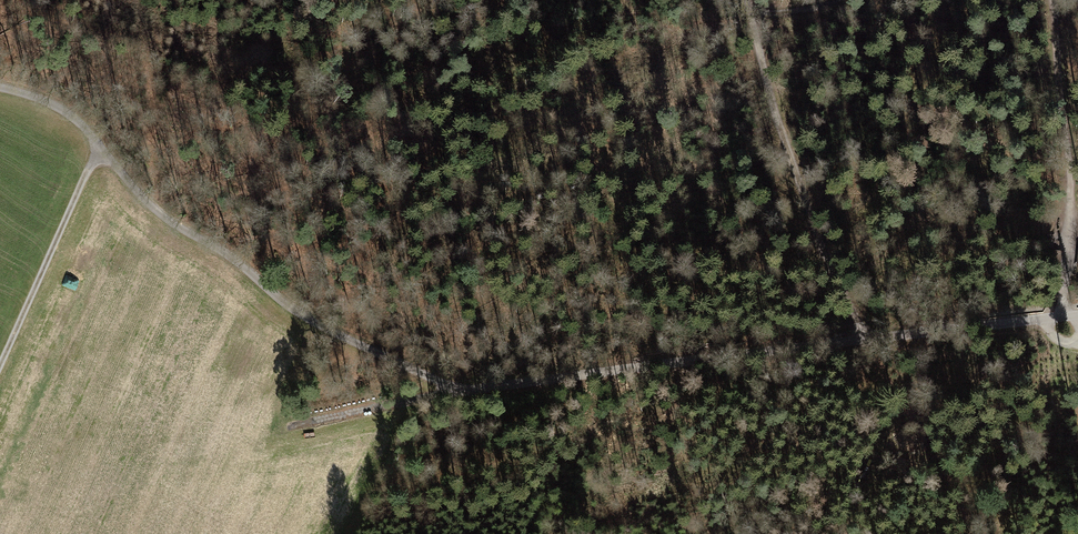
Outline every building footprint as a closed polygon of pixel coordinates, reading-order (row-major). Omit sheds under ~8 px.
[(1062,251),(1052,250),(1049,272),(1060,273),(1062,251)]
